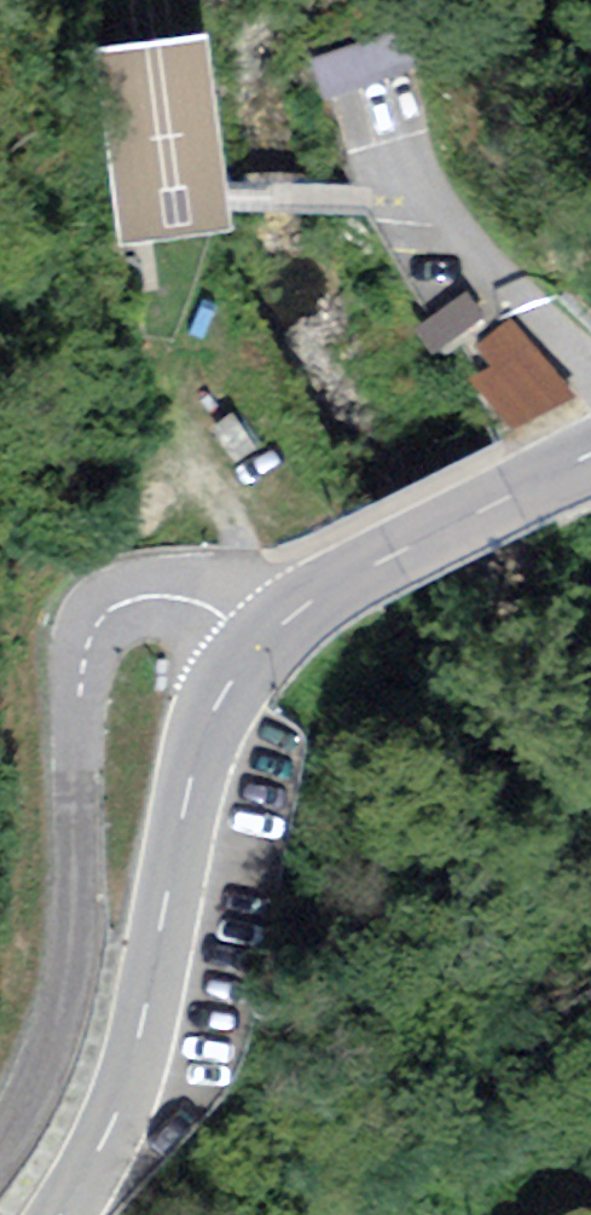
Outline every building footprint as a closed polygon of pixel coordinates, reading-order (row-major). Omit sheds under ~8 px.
[(328,48),(338,97),(380,88),(388,126),(440,115),(422,28),(328,48)] [(148,54),(93,61),(119,251),(232,235),(227,200),(206,46),(148,54)]
